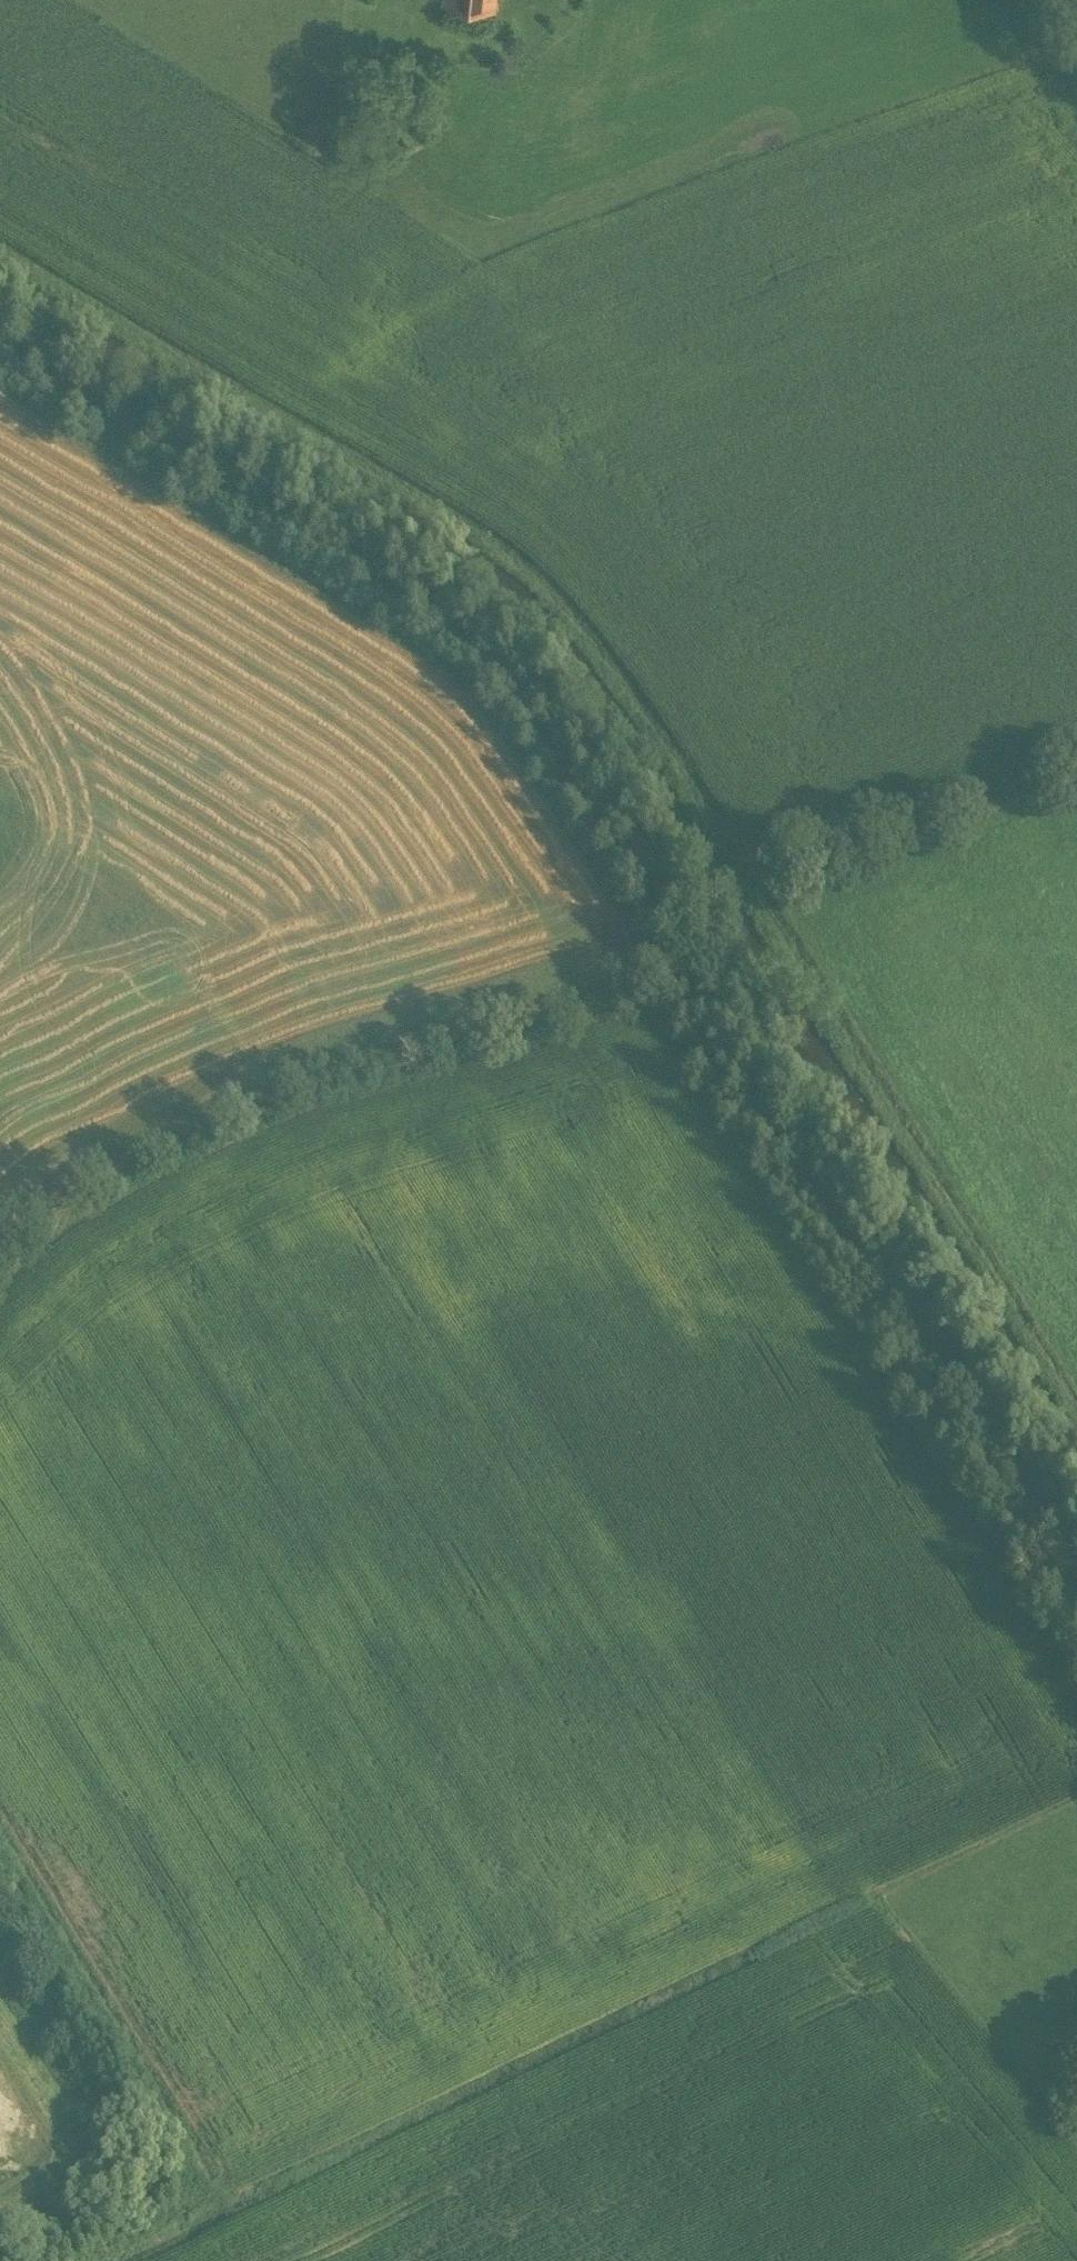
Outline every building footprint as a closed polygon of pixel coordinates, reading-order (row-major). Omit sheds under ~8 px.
[(495,8),(496,0),(443,0),(442,3),(495,8)]
